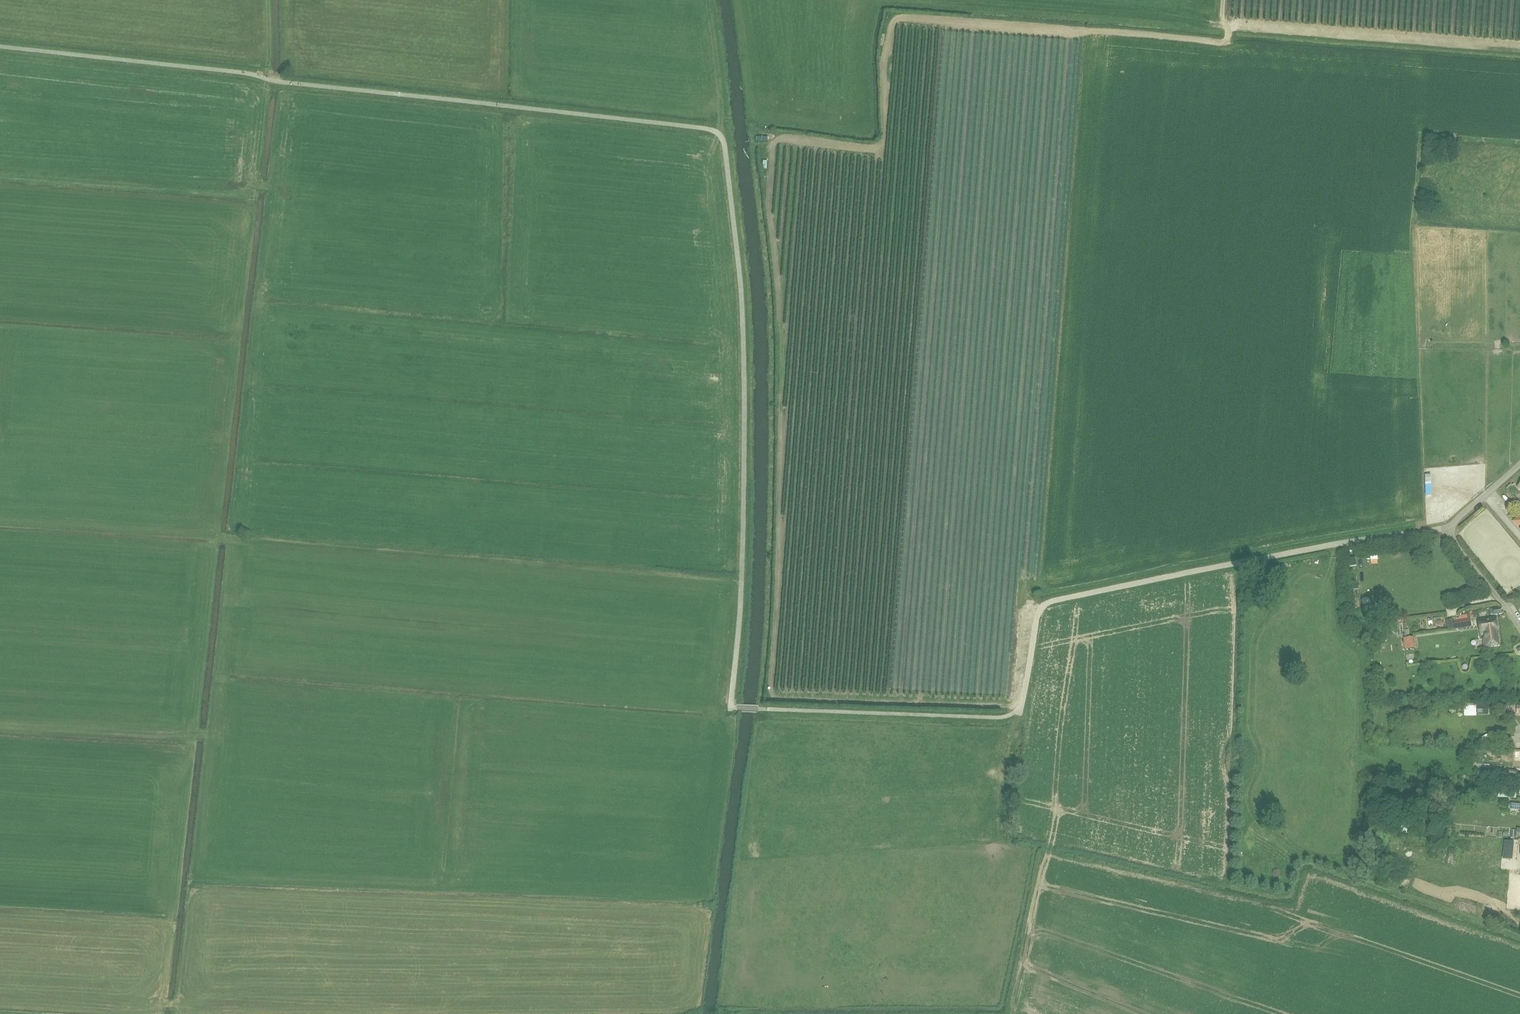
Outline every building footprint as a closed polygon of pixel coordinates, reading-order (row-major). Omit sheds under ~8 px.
[(1511,480),(1505,485),(1513,494),(1519,488),(1511,480)] [(1460,619),(1454,620),(1455,629),(1455,630),(1472,627),(1471,618),(1468,618),(1468,614),(1460,615),(1460,619)] [(1485,648),(1500,646),(1497,631),(1498,631),(1496,617),(1479,620),(1481,636),(1485,635),(1486,638),(1483,639),(1485,648)] [(1414,636),(1404,638),(1405,650),(1416,650),(1414,636)] [(1477,714),(1489,714),(1489,705),(1473,705),(1473,711),(1477,711),(1477,714)] [(1514,760),(1514,751),(1506,751),(1506,759),(1514,760)] [(1517,771),(1508,770),(1507,772),(1490,771),(1490,777),(1517,779),(1517,771)]
